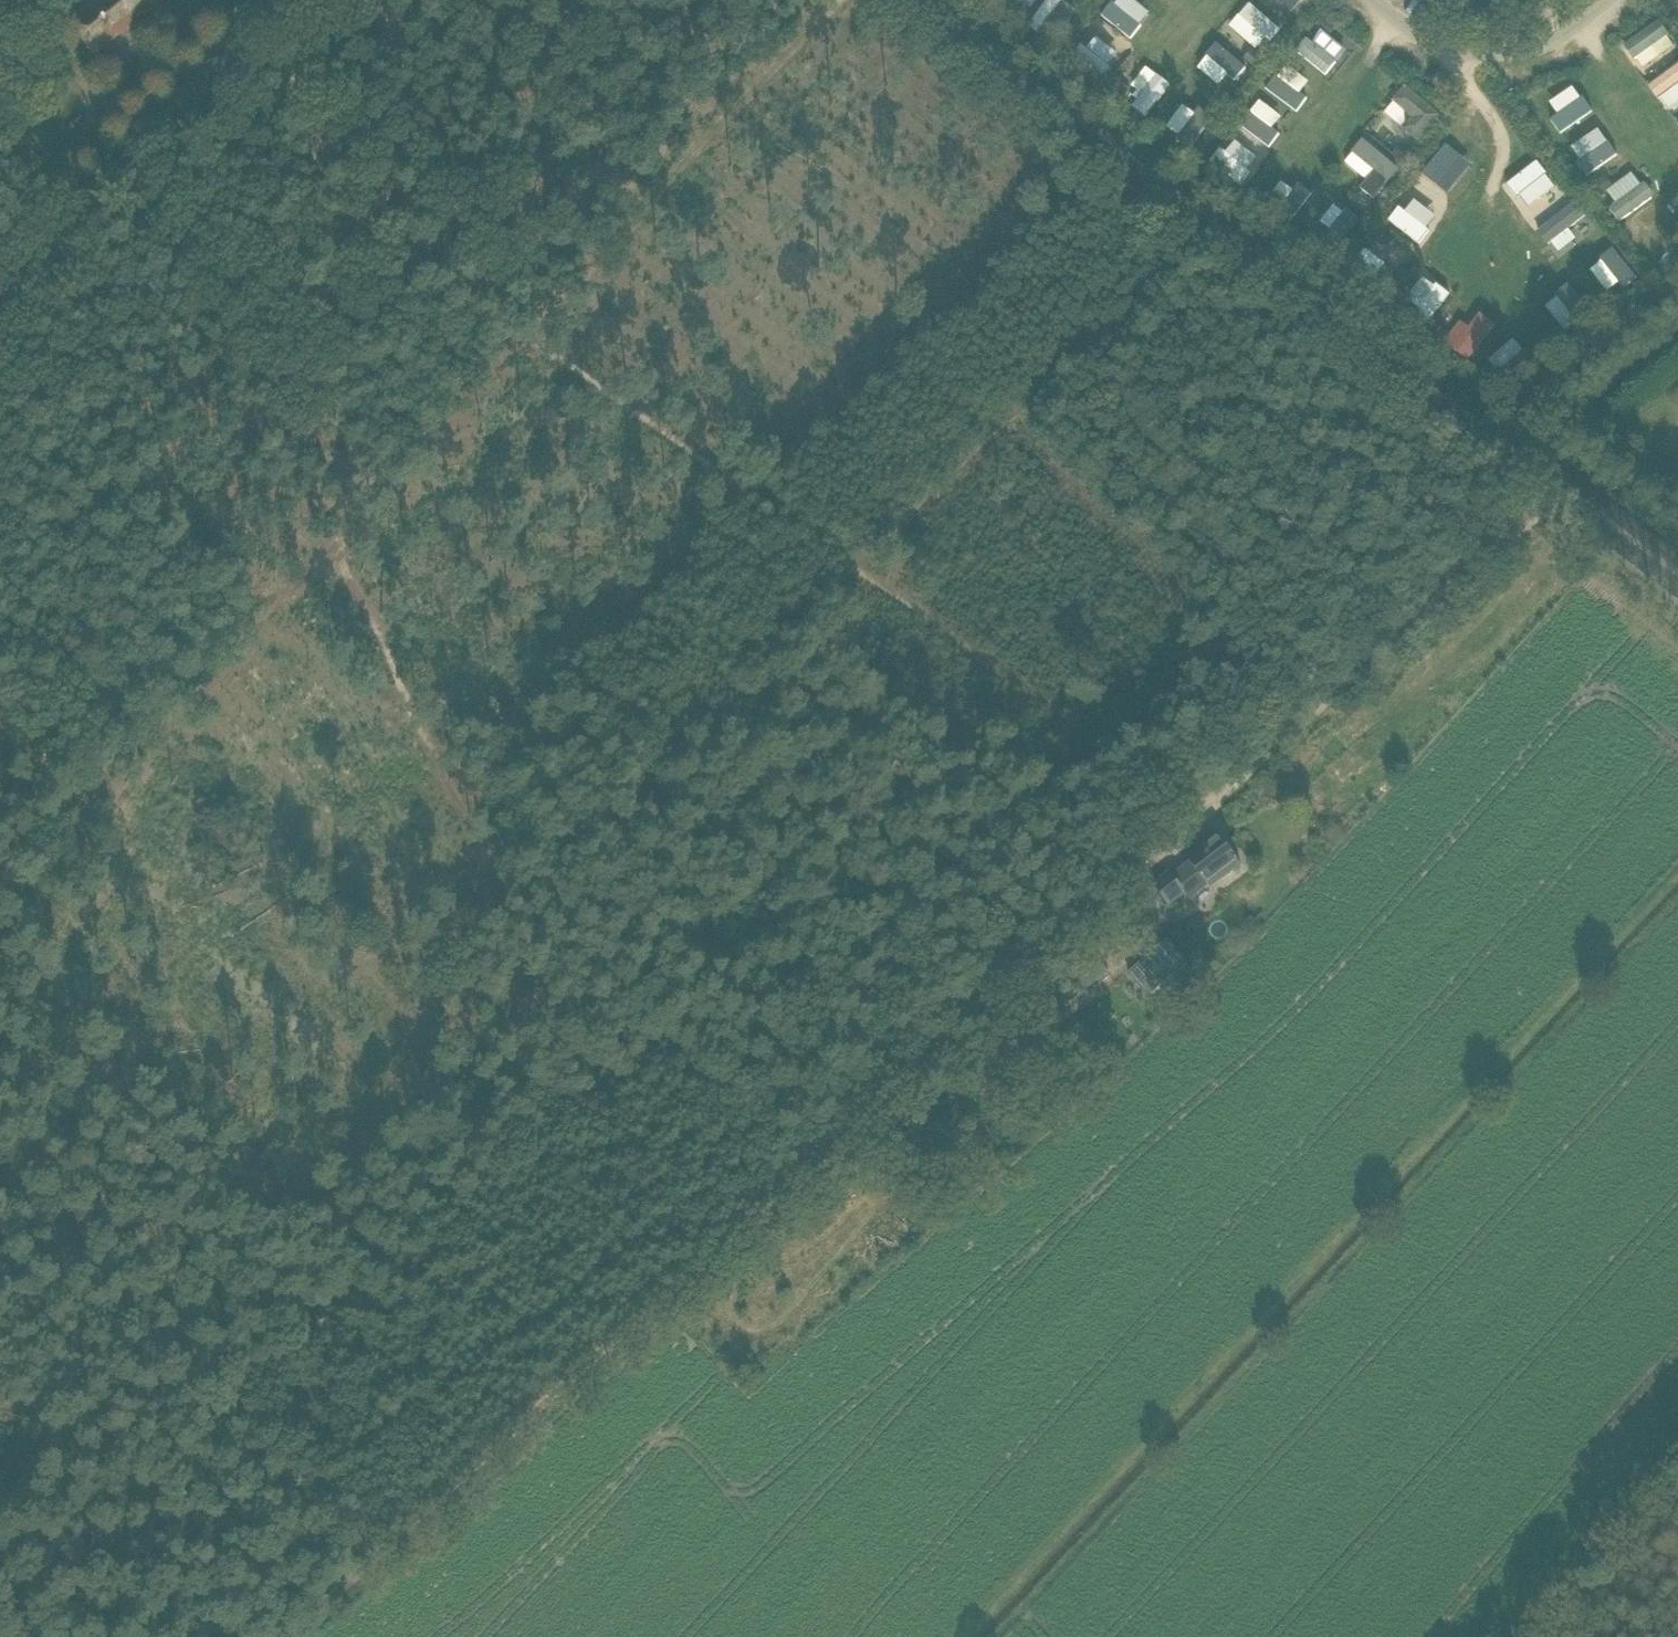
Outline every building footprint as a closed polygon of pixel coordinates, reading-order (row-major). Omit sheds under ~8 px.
[(66,22),(79,38),(93,56),(165,0),(94,0),(66,22)] [(1002,9),(1010,0),(992,0),(1002,9)] [(1077,6),(1065,0),(1044,0),(1030,27),(1058,41),(1077,6)] [(1129,8),(1121,0),(1113,0),(1101,13),(1127,39),(1149,17),(1134,2),(1129,8)] [(1148,16),(1158,4),(1153,0),(1129,0),(1148,16)] [(1303,0),(1273,0),(1294,14),(1303,0)] [(1677,9),(1677,0),(1670,0),(1677,9)] [(1225,26),(1252,48),(1262,35),(1269,40),(1279,27),(1244,1),(1225,26)] [(1672,33),(1662,16),(1618,43),(1628,60),(1672,33)] [(1321,74),(1344,53),(1318,26),(1296,47),(1321,74)] [(1072,59),(1103,80),(1119,55),(1088,35),(1072,59)] [(1236,87),(1248,73),(1213,41),(1201,55),(1236,87)] [(1146,68),(1126,104),(1148,117),(1168,80),(1146,68)] [(1293,108),(1312,86),(1301,77),(1282,99),(1293,108)] [(1377,112),(1417,144),(1440,115),(1401,83),(1377,112)] [(1583,92),(1546,122),(1556,135),(1593,105),(1583,92)] [(1250,110),(1240,124),(1272,147),(1282,133),(1250,110)] [(1461,124),(1423,166),(1455,196),(1494,153),(1461,124)] [(1587,181),(1623,153),(1605,129),(1568,158),(1587,181)] [(1210,159),(1241,187),(1259,166),(1228,138),(1210,159)] [(1363,179),(1356,188),(1371,199),(1395,167),(1357,138),(1339,161),(1363,179)] [(1537,158),(1503,180),(1520,206),(1554,183),(1537,158)] [(1619,222),(1652,196),(1631,170),(1606,190),(1615,201),(1607,207),(1619,222)] [(1301,177),(1272,211),(1288,225),(1317,191),(1301,177)] [(1414,241),(1446,204),(1419,180),(1387,217),(1414,241)] [(1336,202),(1319,220),(1340,239),(1357,221),(1336,202)] [(1575,202),(1534,225),(1550,253),(1575,240),(1568,226),(1583,218),(1575,202)] [(1568,268),(1579,282),(1590,274),(1600,286),(1625,267),(1605,241),(1568,268)] [(1560,330),(1585,307),(1558,276),(1543,290),(1550,298),(1540,307),(1560,330)] [(1421,324),(1439,300),(1414,280),(1395,304),(1421,324)] [(1463,357),(1493,323),(1474,306),(1443,339),(1463,357)] [(1510,328),(1480,356),(1501,379),(1531,350),(1510,328)] [(1243,869),(1217,835),(1187,858),(1190,862),(1173,875),(1170,871),(1152,885),(1158,893),(1150,900),(1146,895),(1118,916),(1141,946),(1169,925),(1162,915),(1171,907),(1169,904),(1184,892),(1189,898),(1208,883),(1207,882),(1221,871),(1228,881),(1243,869)] [(1168,940),(1128,973),(1147,996),(1187,963),(1168,940)] [(1096,954),(1051,986),(1065,1004),(1109,972),(1096,954)]
